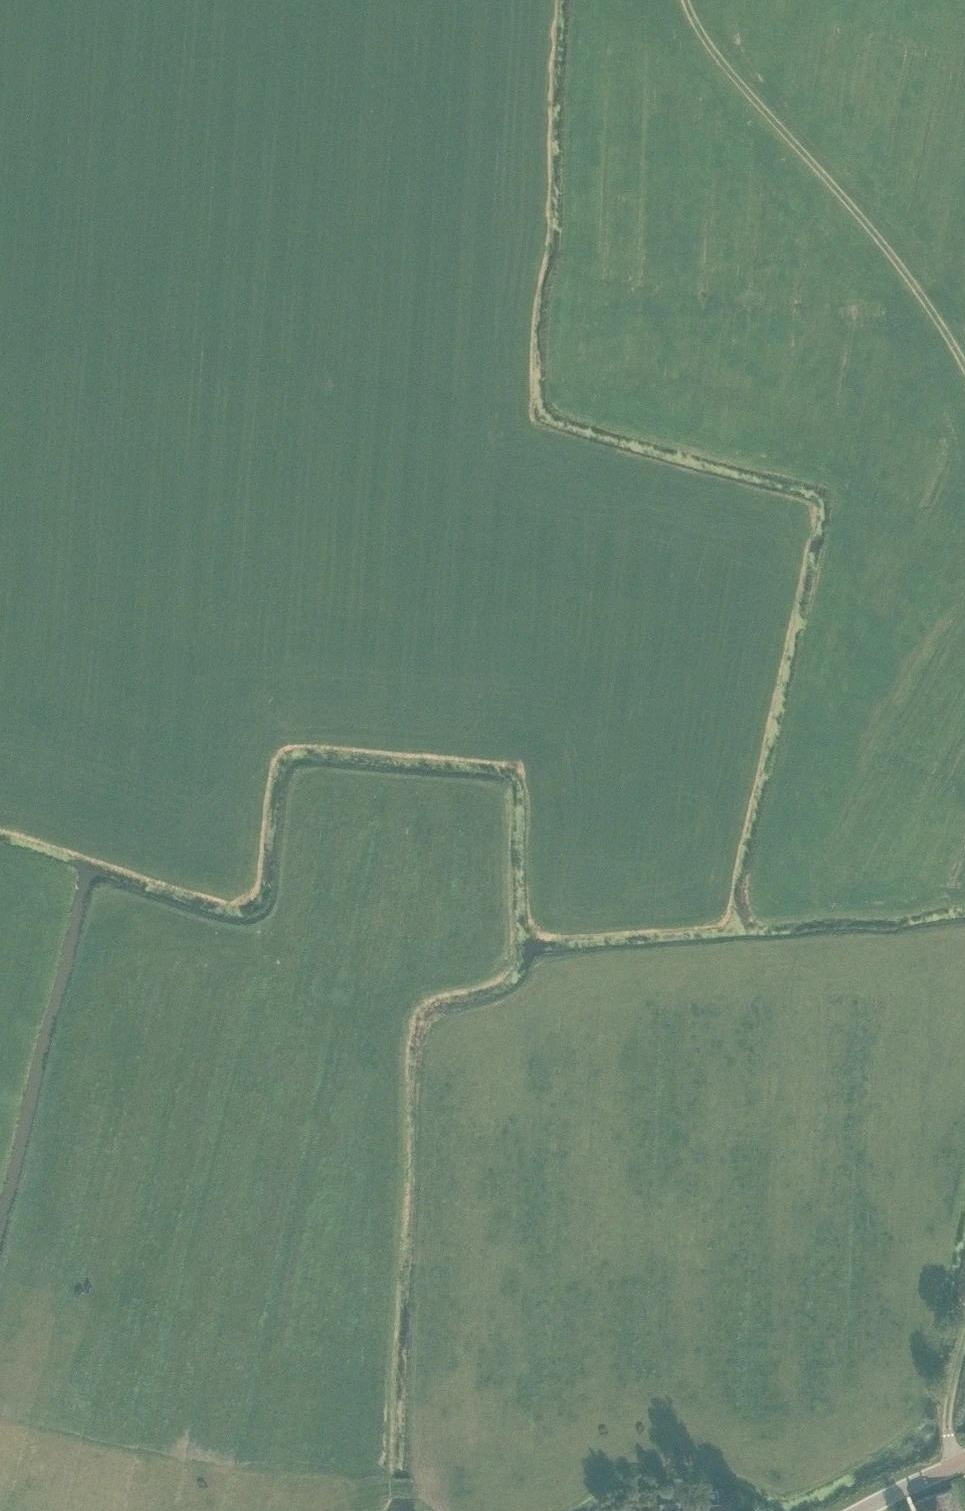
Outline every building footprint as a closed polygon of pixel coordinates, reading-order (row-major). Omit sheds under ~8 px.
[(952,1486),(936,1493),(936,1492),(914,1501),(918,1510),(962,1510),(952,1486)] [(659,1495),(661,1508),(680,1506),(678,1493),(659,1495)] [(731,1502),(690,1507),(691,1510),(732,1510),(731,1502)]
